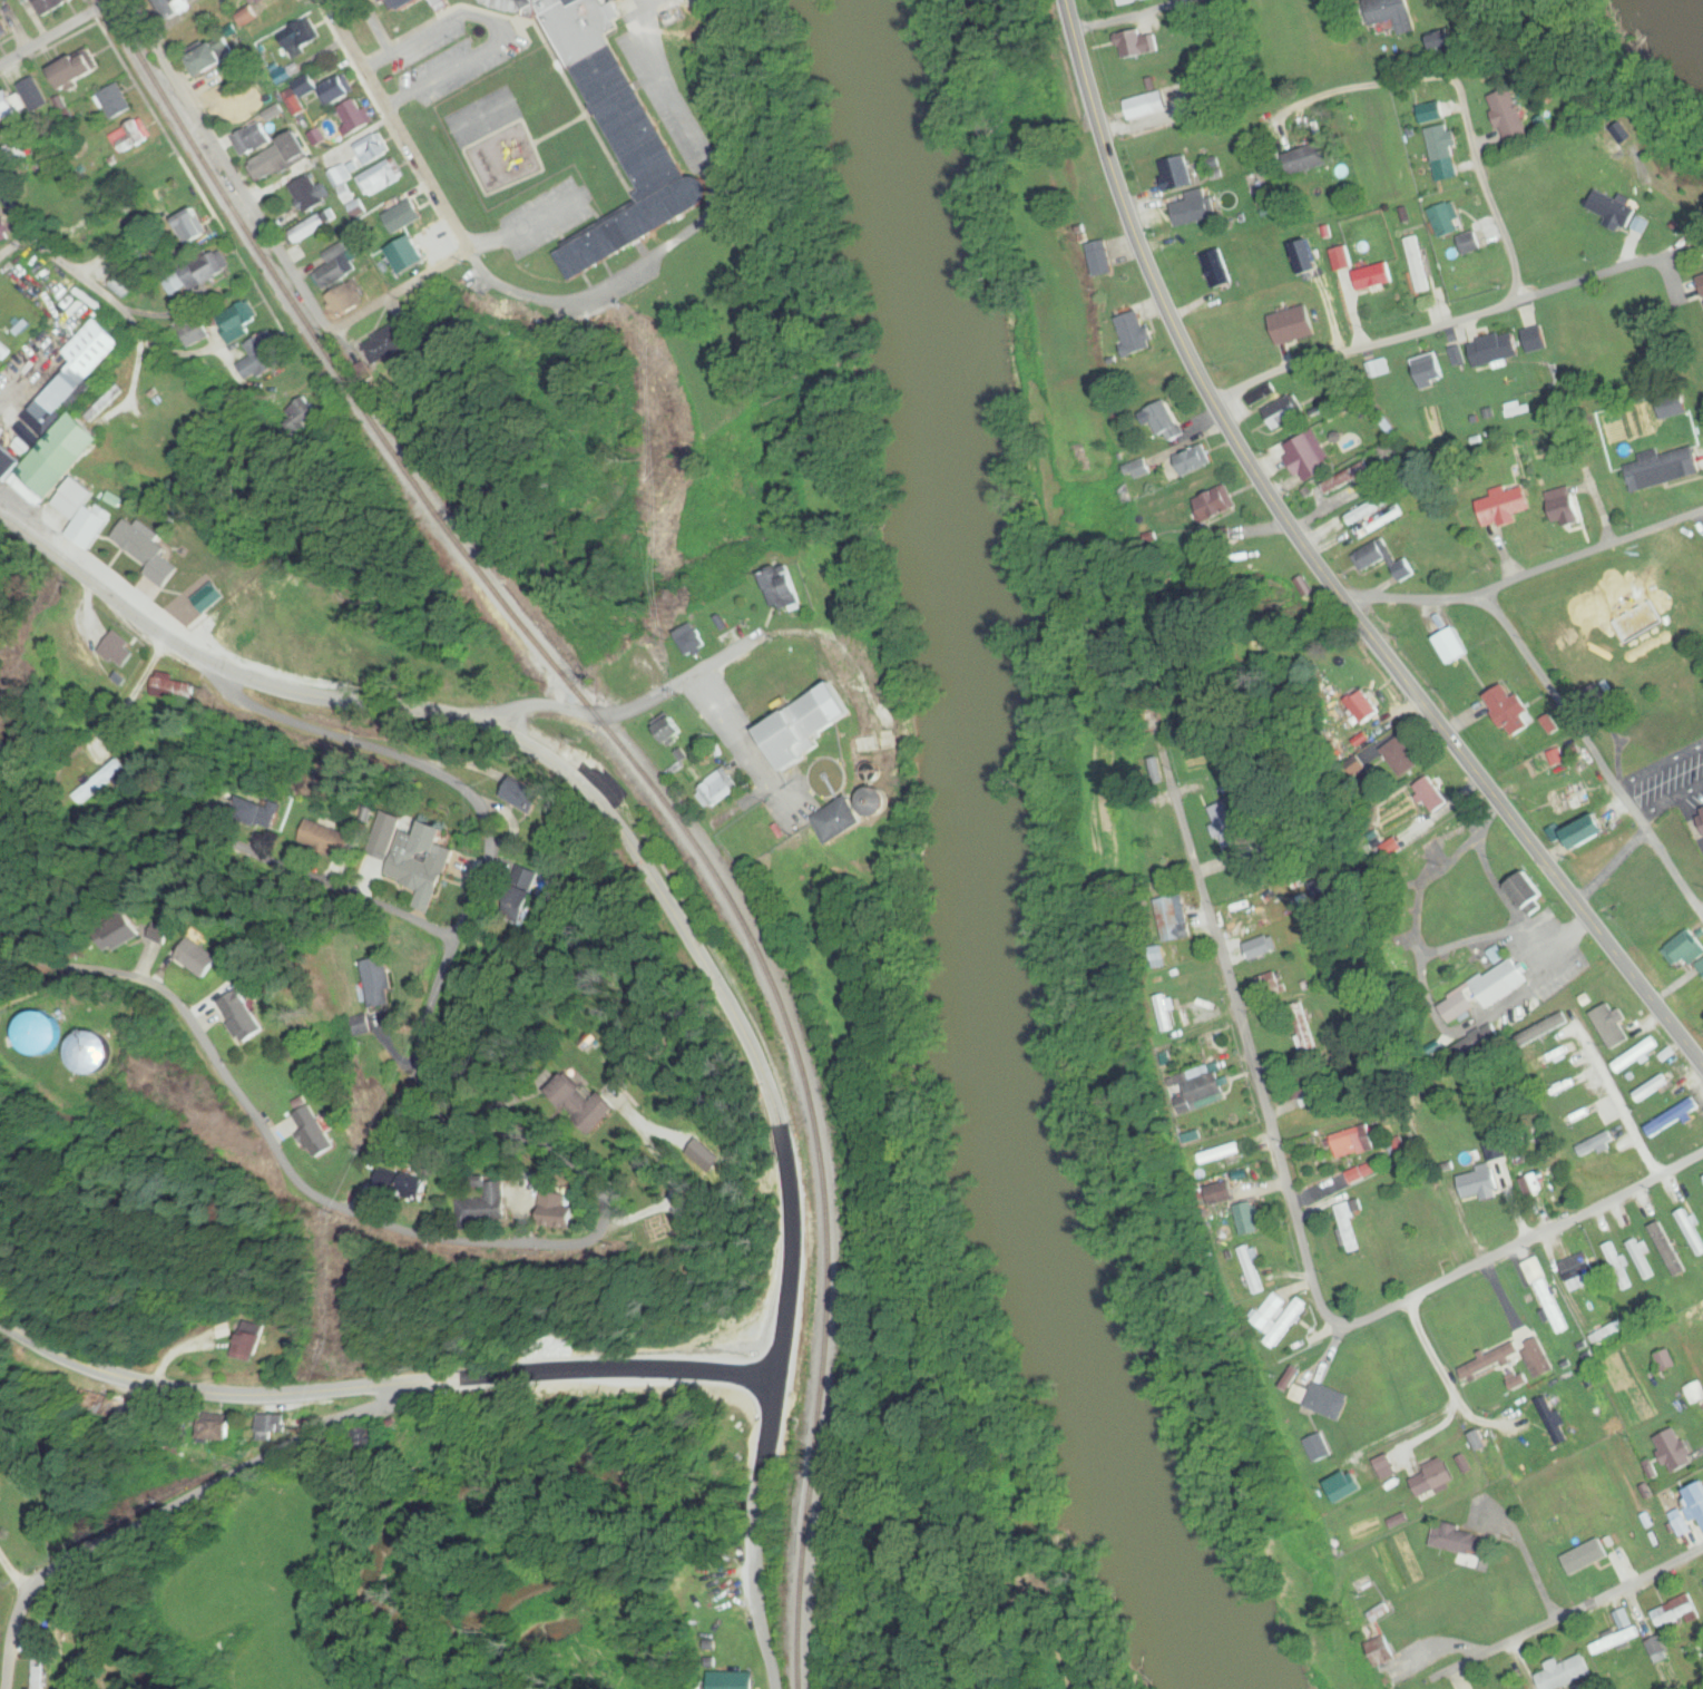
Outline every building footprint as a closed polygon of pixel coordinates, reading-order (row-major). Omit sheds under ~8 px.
[(73,4),(71,0),(35,0),(42,17),(73,4)] [(170,15),(190,11),(187,0),(166,0),(170,15)] [(238,12),(245,26),(261,19),(256,7),(272,0),(251,0),(253,5),(238,12)] [(428,0),(387,0),(390,6),(397,1),(404,14),(428,0)] [(439,10),(452,1),(451,0),(433,0),(439,10)] [(483,2),(526,13),(540,6),(546,14),(544,17),(644,193),(638,196),(640,201),(564,244),(566,248),(556,255),(571,283),(707,205),(709,201),(711,197),(712,192),(711,186),(707,182),(703,179),(697,178),(693,178),(613,37),(625,30),(620,23),(629,19),(619,0),(614,0),(610,2),(609,0),(482,0),(483,2)] [(1410,0),(1368,0),(1367,0),(1374,29),(1414,18),(1410,0)] [(11,33),(0,14),(0,39),(11,33)] [(279,39),(297,59),(314,44),(297,23),(279,39)] [(1126,61),(1158,50),(1150,25),(1117,36),(1126,61)] [(226,66),(220,44),(187,54),(193,76),(226,66)] [(52,70),(63,91),(99,71),(87,51),(52,70)] [(327,106),(354,95),(347,77),(320,87),(327,106)] [(132,107),(120,83),(98,94),(111,118),(132,107)] [(1507,144),(1531,136),(1513,89),(1489,97),(1507,144)] [(24,112),(13,90),(0,96),(0,124),(24,112)] [(1170,109),(1164,91),(1125,103),(1130,121),(1170,109)] [(355,134),(372,123),(356,98),(339,109),(355,134)] [(122,156),(147,140),(134,121),(109,137),(122,156)] [(274,143),(264,122),(234,136),(244,157),(274,143)] [(1461,177),(1454,147),(1458,146),(1453,124),(1427,129),(1439,182),(1461,177)] [(306,159),(294,138),(249,163),(261,185),(306,159)] [(29,153),(17,139),(0,153),(0,159),(10,170),(29,153)] [(1338,164),(1331,141),(1283,155),(1290,178),(1338,164)] [(358,181),(372,199),(405,176),(392,157),(358,181)] [(1189,188),(1189,159),(1162,159),(1162,188),(1189,188)] [(333,195),(313,173),(292,193),(311,214),(333,195)] [(339,189),(357,217),(366,211),(348,183),(339,189)] [(380,199),(384,209),(376,213),(382,226),(417,210),(407,187),(380,199)] [(1185,193),(1186,200),(1172,203),(1177,226),(1212,219),(1205,189),(1185,193)] [(1630,228),(1639,208),(1598,190),(1590,210),(1630,228)] [(1434,206),(1437,236),(1460,233),(1457,203),(1434,206)] [(189,247),(211,233),(196,208),(174,221),(189,247)] [(329,224),(321,213),(291,234),(299,245),(329,224)] [(6,215),(0,216),(0,244),(11,242),(6,215)] [(1483,248),(1476,232),(1460,238),(1466,255),(1483,248)] [(1405,240),(1419,292),(1433,289),(1418,236),(1405,240)] [(415,246),(424,266),(443,257),(434,237),(415,246)] [(1089,245),(1098,276),(1115,272),(1106,240),(1089,245)] [(325,290),(361,271),(345,242),(326,253),(333,265),(316,274),(325,290)] [(1200,252),(1213,285),(1224,280),(1211,248),(1200,252)] [(191,291),(224,276),(215,256),(165,279),(173,295),(190,288),(191,291)] [(1393,284),(1390,264),(1356,269),(1360,290),(1393,284)] [(370,302),(359,281),(327,299),(339,320),(370,302)] [(255,329),(242,305),(217,319),(230,343),(255,329)] [(362,347),(374,368),(409,347),(402,335),(413,328),(401,308),(391,314),(398,326),(362,347)] [(1157,349),(1144,309),(1117,318),(1129,357),(1157,349)] [(95,318),(66,353),(75,361),(10,439),(0,431),(0,464),(4,459),(19,472),(13,479),(29,493),(27,496),(43,510),(104,436),(72,410),(56,430),(52,426),(123,342),(95,318)] [(1548,348),(1542,326),(1523,331),(1529,353),(1548,348)] [(1521,356),(1514,331),(1471,343),(1478,368),(1521,356)] [(250,383),(288,362),(272,332),(247,345),(254,359),(240,366),(250,383)] [(0,345),(0,362),(8,353),(0,345)] [(1411,360),(1419,387),(1445,378),(1437,352),(1411,360)] [(1264,410),(1275,431),(1304,416),(1294,395),(1264,410)] [(284,416),(301,436),(325,416),(308,396),(284,416)] [(1148,409),(1165,444),(1185,434),(1168,399),(1148,409)] [(1315,432),(1285,446),(1302,483),(1333,469),(1315,432)] [(1210,464),(1199,446),(1174,461),(1185,479),(1210,464)] [(1702,475),(1694,447),(1628,466),(1636,494),(1702,475)] [(1372,472),(1366,461),(1322,484),(1327,494),(1372,472)] [(91,551),(112,521),(89,505),(97,494),(77,480),(68,493),(88,507),(68,535),(91,551)] [(1492,491),(1493,497),(1481,501),(1488,527),(1534,514),(1527,487),(1510,492),(1509,487),(1492,491)] [(1566,522),(1568,530),(1584,526),(1575,487),(1549,493),(1556,524),(1566,522)] [(1235,512),(1225,488),(1192,502),(1202,527),(1235,512)] [(1362,506),(1366,515),(1386,506),(1383,497),(1362,506)] [(1390,559),(1379,541),(1359,554),(1370,572),(1390,559)] [(189,595),(208,571),(182,551),(163,575),(189,595)] [(1402,582),(1417,576),(1411,561),(1396,567),(1402,582)] [(803,605),(796,567),(765,573),(773,611),(803,605)] [(216,597),(201,585),(178,613),(193,625),(216,597)] [(690,660),(710,647),(695,624),(675,636),(690,660)] [(1433,639),(1447,667),(1470,656),(1456,628),(1433,639)] [(1513,737),(1529,726),(1523,716),(1529,712),(1508,680),(1486,695),(1513,737)] [(843,728),(827,695),(763,726),(786,774),(811,762),(804,748),(843,728)] [(687,734),(674,715),(656,727),(670,746),(687,734)] [(693,791),(709,812),(739,790),(723,769),(693,791)] [(1417,782),(1429,814),(1448,807),(1436,775),(1417,782)] [(504,794),(529,819),(544,804),(519,779),(504,794)] [(1560,815),(1572,810),(1563,789),(1551,794),(1560,815)] [(832,848),(873,825),(857,796),(816,819),(832,848)] [(1223,848),(1251,838),(1246,821),(1235,825),(1228,802),(1210,808),(1223,848)] [(1581,853),(1611,831),(1598,813),(1568,834),(1581,853)] [(354,832),(307,821),(301,846),(348,857),(354,832)] [(401,831),(384,876),(439,897),(456,852),(444,847),(450,831),(426,822),(420,838),(401,831)] [(1505,889),(1528,918),(1550,901),(1527,871),(1505,889)] [(1188,921),(1186,898),(1159,899),(1161,942),(1184,941),(1183,921),(1188,921)] [(142,942),(136,918),(98,928),(105,952),(142,942)] [(150,939),(165,948),(173,935),(158,926),(150,939)] [(1688,932),(1665,952),(1679,967),(1688,959),(1702,975),(1702,949),(1688,932)] [(1273,957),(1271,938),(1247,941),(1248,959),(1273,957)] [(208,981),(222,959),(191,939),(176,961),(208,981)] [(1529,984),(1515,959),(1437,1003),(1450,1027),(1483,1008),(1484,1010),(1529,984)] [(1256,979),(1261,995),(1282,989),(1277,973),(1256,979)] [(220,1004),(242,1046),(267,1033),(244,992),(220,1004)] [(1157,999),(1163,1033),(1177,1031),(1171,997),(1157,999)] [(1316,1050),(1303,1002),(1289,1006),(1302,1053),(1316,1050)] [(37,1059),(65,1044),(48,1013),(21,1028),(37,1059)] [(93,1031),(71,1050),(95,1079),(118,1061),(93,1031)] [(1661,1048),(1654,1037),(1612,1062),(1619,1074),(1661,1048)] [(1214,1065),(1172,1079),(1183,1112),(1225,1098),(1214,1065)] [(1328,1097),(1319,1080),(1295,1093),(1304,1110),(1328,1097)] [(1636,1091),(1640,1100),(1661,1090),(1656,1081),(1636,1091)] [(305,1133),(302,1134),(317,1162),(339,1151),(316,1106),(296,1116),(305,1133)] [(1377,1146),(1368,1123),(1329,1139),(1339,1162),(1377,1146)] [(1581,1137),(1581,1154),(1615,1154),(1615,1137),(1581,1137)] [(1243,1153),(1240,1142),(1199,1156),(1203,1166),(1243,1153)] [(1378,1171),(1376,1164),(1348,1172),(1351,1183),(1369,1178),(1367,1174),(1378,1171)] [(1459,1176),(1466,1203),(1502,1193),(1494,1166),(1459,1176)] [(379,1194),(427,1199),(430,1177),(381,1172),(379,1194)] [(1236,1202),(1232,1183),(1209,1188),(1213,1207),(1236,1202)] [(492,1202),(466,1204),(467,1218),(510,1215),(508,1184),(491,1186),(492,1202)] [(546,1230),(580,1233),(583,1195),(549,1193),(546,1230)] [(1236,1207),(1244,1238),(1264,1232),(1256,1202),(1236,1207)] [(1351,1220),(1355,1218),(1350,1202),(1335,1207),(1350,1253),(1361,1250),(1351,1220)] [(1689,1208),(1677,1213),(1695,1258),(1702,1255),(1702,1244),(1689,1208)] [(1688,1271),(1662,1221),(1649,1227),(1675,1278),(1688,1271)] [(1446,1245),(1444,1239),(1420,1249),(1423,1255),(1446,1245)] [(1649,1288),(1658,1283),(1638,1240),(1629,1244),(1649,1288)] [(1624,1290),(1634,1285),(1613,1242),(1603,1247),(1624,1290)] [(1238,1252),(1258,1295),(1269,1290),(1249,1247),(1238,1252)] [(1570,1330),(1536,1253),(1524,1258),(1558,1336),(1570,1330)] [(1562,1261),(1570,1291),(1599,1283),(1590,1253),(1562,1261)] [(1311,1305),(1297,1295),(1285,1312),(1269,1301),(1254,1322),(1271,1334),(1265,1342),(1279,1352),(1311,1305)] [(257,1363),(266,1328),(244,1322),(235,1358),(257,1363)] [(1535,1381),(1551,1374),(1535,1336),(1461,1367),(1468,1382),(1525,1358),(1535,1381)] [(1312,1391),(1297,1385),(1291,1400),(1341,1420),(1351,1396),(1315,1381),(1312,1391)] [(1689,1403),(1702,1400),(1702,1387),(1702,1383),(1686,1386),(1689,1403)] [(147,1424),(151,1403),(88,1391),(84,1412),(147,1424)] [(1536,1402),(1558,1446),(1568,1441),(1546,1397),(1536,1402)] [(273,1432),(287,1432),(287,1414),(260,1414),(260,1441),(273,1441),(273,1432)] [(202,1441),(231,1441),(231,1420),(202,1420),(202,1441)] [(1656,1438),(1674,1474),(1696,1462),(1679,1427),(1656,1438)] [(1458,1481),(1445,1458),(1409,1478),(1421,1500),(1458,1481)] [(1684,1492),(1691,1508),(1685,1510),(1691,1522),(1699,1518),(1702,1528),(1702,1482),(1684,1492)] [(1486,1534),(1443,1525),(1436,1556),(1479,1566),(1486,1534)] [(1651,1612),(1658,1628),(1684,1617),(1688,1624),(1700,1618),(1689,1594),(1651,1612)] [(1639,1637),(1627,1608),(1614,1614),(1622,1633),(1591,1646),(1595,1655),(1639,1637)] [(1646,1642),(1655,1665),(1671,1659),(1661,1636),(1646,1642)] [(1585,1655),(1537,1675),(1543,1688),(1561,1688),(1594,1675),(1585,1655)] [(43,1662),(33,1662),(33,1688),(43,1688),(43,1662)] [(710,1672),(710,1688),(757,1688),(757,1672),(710,1672)]
